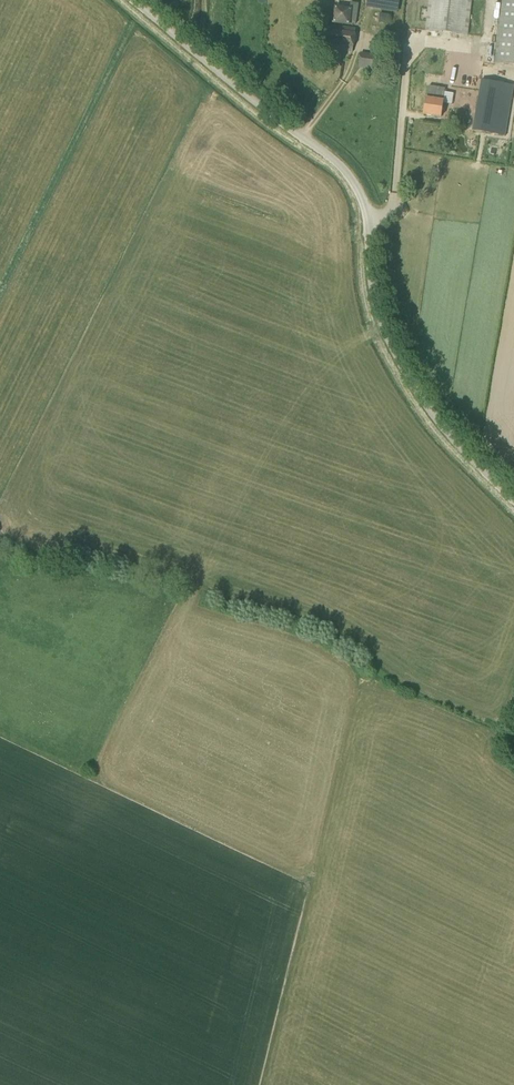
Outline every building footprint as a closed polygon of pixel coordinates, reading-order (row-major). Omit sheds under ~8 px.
[(472,0),(429,0),(425,31),(468,35),(472,0)] [(494,63),(513,65),(513,0),(502,0),(494,63)] [(391,15),(383,14),(382,23),(390,24),(391,15)] [(354,29),(356,18),(332,16),(331,25),(328,25),(325,49),(352,52),(355,29),(354,29)] [(383,70),(384,57),(360,54),(358,67),(383,70)] [(505,136),(513,86),(481,80),(472,130),(505,136)] [(443,102),(445,89),(428,87),(427,100),(425,99),(423,114),(441,117),(443,102)]
